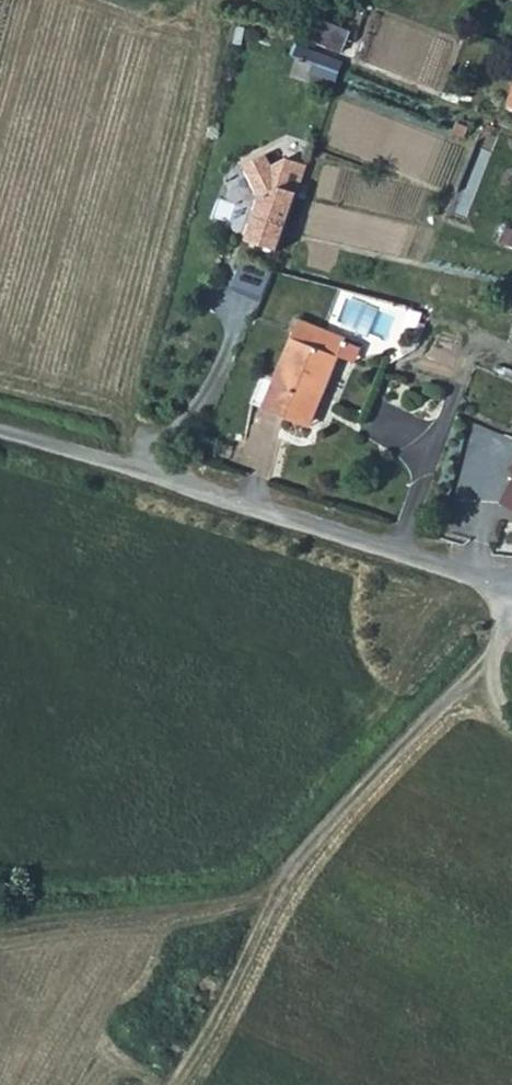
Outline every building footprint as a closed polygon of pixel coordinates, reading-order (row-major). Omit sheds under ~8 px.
[(339,50),(348,26),(322,17),(314,41),(339,50)] [(288,157),(274,163),(268,149),(242,161),(255,190),(261,192),(246,238),(280,248),(307,163),(288,157)] [(242,260),(233,281),(262,293),(271,272),(242,260)] [(327,322),(302,311),(264,403),(310,422),(339,351),(319,341),(327,322)] [(327,322),(319,341),(339,351),(355,357),(361,342),(345,335),(347,331),(327,322)]
